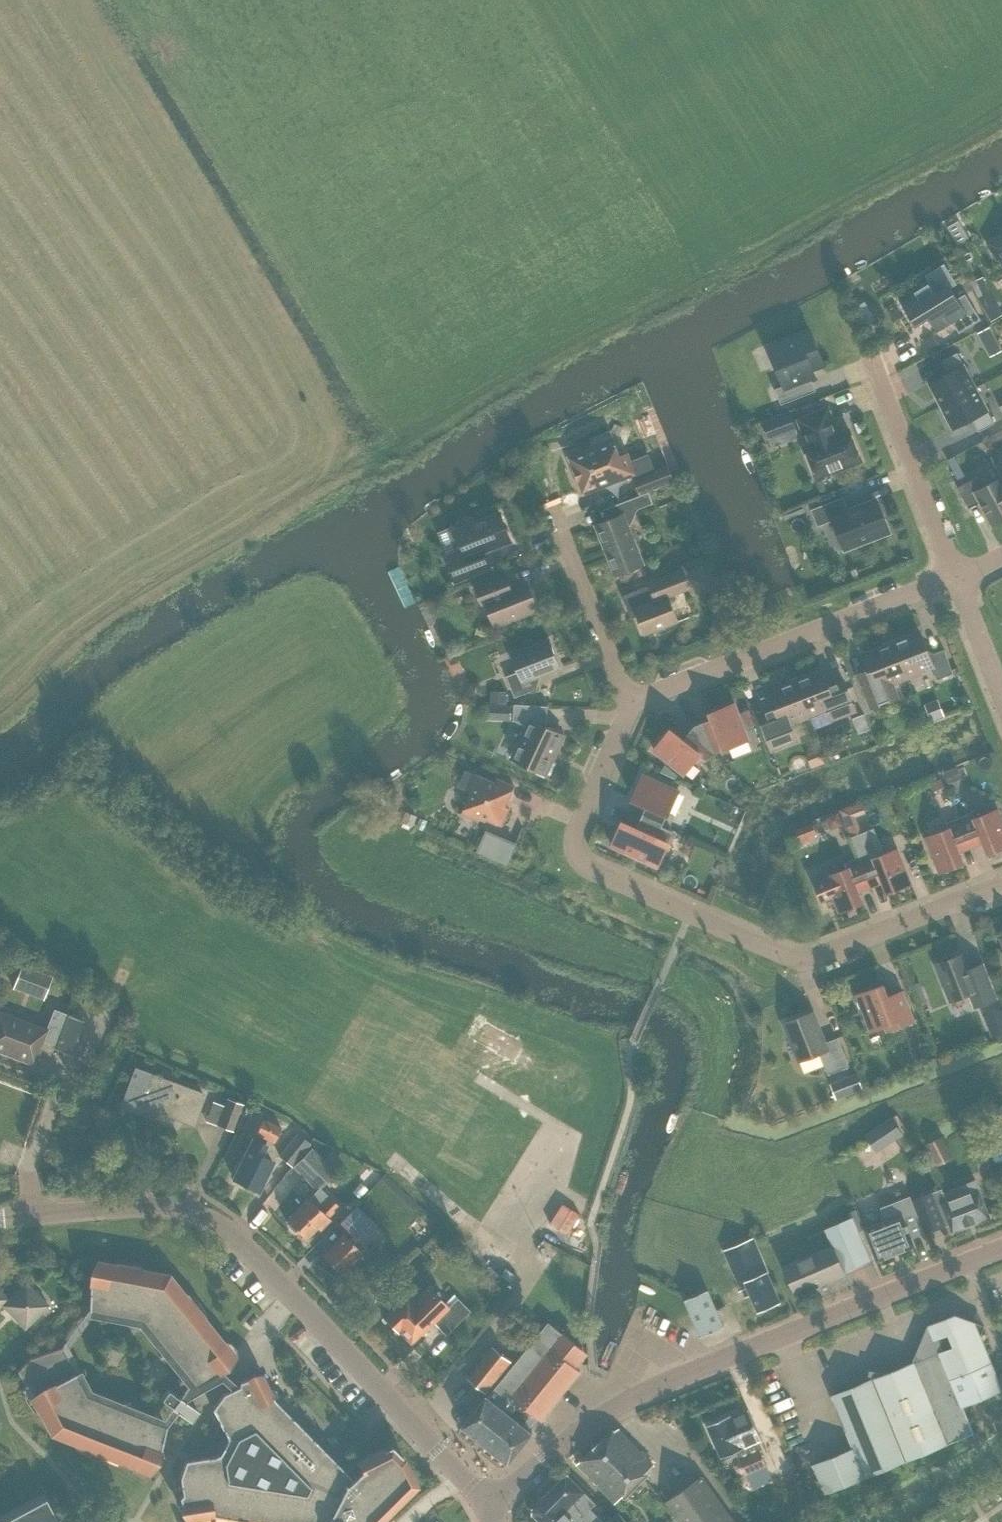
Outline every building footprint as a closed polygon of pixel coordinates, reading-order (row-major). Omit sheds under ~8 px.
[(959,220),(948,226),(958,244),(969,238),(959,220)] [(1000,258),(1001,262),(1001,237),(1000,234),(986,242),(997,260),(1000,258)] [(957,298),(950,286),(938,293),(930,279),(900,298),(916,325),(929,317),(938,330),(952,321),(959,333),(981,319),(965,293),(957,298)] [(1001,314),(1001,312),(989,290),(978,297),(991,320),(1001,314)] [(990,327),(978,333),(983,343),(990,356),(1001,349),(995,336),(990,327)] [(783,385),(775,389),(781,404),(816,391),(811,379),(816,377),(810,362),(821,357),(811,331),(769,348),(783,385)] [(964,364),(958,352),(942,360),(948,373),(929,383),(940,406),(976,387),(964,364)] [(976,387),(940,406),(952,428),(972,418),(979,431),(994,423),(988,410),(976,387)] [(789,410),(762,421),(769,440),(797,429),(789,410)] [(807,449),(803,450),(817,486),(867,466),(853,431),(841,436),(831,410),(797,423),(807,449)] [(613,439),(569,456),(583,494),(635,473),(627,453),(620,456),(613,439)] [(955,455),(947,459),(958,480),(966,476),(955,455)] [(634,479),(640,493),(682,477),(676,462),(634,479)] [(994,525),(1001,521),(1001,477),(986,485),(980,474),(959,486),(970,507),(981,501),(994,525)] [(653,503),(648,492),(602,510),(606,521),(595,525),(615,575),(644,564),(625,514),(653,503)] [(889,531),(876,498),(848,509),(843,497),(811,509),(817,525),(833,518),(845,549),(889,531)] [(447,557),(456,582),(491,568),(485,552),(511,542),(499,512),(476,521),(475,518),(470,516),(459,521),(457,525),(458,528),(455,529),(463,551),(447,557)] [(623,597),(624,596),(630,611),(636,609),(645,634),(663,627),(666,629),(672,627),(672,623),(678,621),(668,596),(690,588),(683,569),(649,582),(650,585),(623,596),(623,597)] [(527,582),(512,588),(506,574),(475,586),(481,602),(486,600),(495,625),(537,608),(527,582)] [(929,655),(920,631),(893,641),(907,677),(933,667),(938,679),(954,673),(944,649),(929,655)] [(506,676),(515,697),(538,688),(534,676),(560,666),(550,640),(512,655),(519,671),(506,676)] [(889,701),(883,686),(907,677),(893,641),(866,652),(875,676),(860,682),(870,708),(889,701)] [(831,693),(822,669),(795,679),(809,715),(827,708),(832,720),(856,711),(846,687),(831,693)] [(793,741),(786,724),(809,715),(795,679),(768,690),(777,714),(761,720),(772,749),(793,741)] [(491,690),(491,702),(506,703),(507,691),(491,690)] [(937,699),(925,704),(931,720),(944,716),(937,699)] [(486,703),(485,718),(498,719),(499,704),(486,703)] [(695,725),(694,723),(693,723),(715,753),(724,747),(724,749),(749,739),(735,703),(710,712),(712,718),(695,725)] [(526,726),(512,758),(546,774),(564,735),(547,727),(548,705),(514,704),(513,720),(526,726)] [(697,758),(703,763),(715,753),(693,723),(693,724),(694,726),(683,740),(670,729),(654,750),(684,774),(697,758)] [(823,755),(810,761),(812,767),(826,762),(823,755)] [(665,765),(660,771),(675,778),(678,775),(665,765)] [(958,766),(945,772),(949,783),(962,778),(958,766)] [(480,820),(481,816),(502,825),(509,808),(505,806),(514,786),(497,778),(495,782),(475,773),(467,791),(471,792),(462,813),(480,820)] [(633,798),(643,803),(638,815),(676,832),(676,831),(669,828),(674,816),(669,813),(679,790),(643,774),(633,798)] [(930,782),(934,791),(944,786),(940,777),(930,782)] [(972,812),(959,817),(971,847),(972,846),(971,844),(982,840),(987,853),(1001,847),(1001,819),(998,809),(975,818),(972,812)] [(406,811),(402,821),(413,826),(417,816),(406,811)] [(670,844),(676,832),(638,815),(633,826),(622,821),(612,845),(658,866),(668,843),(670,844)] [(968,841),(971,847),(959,817),(946,822),(949,828),(926,837),(939,872),(964,862),(957,845),(968,841)] [(816,833),(812,823),(796,829),(800,839),(816,833)] [(487,831),(478,851),(508,863),(523,827),(522,826),(515,843),(487,831)] [(897,848),(884,853),(874,827),(851,836),(859,856),(871,886),(869,880),(880,875),(887,893),(911,883),(897,848)] [(870,886),(871,886),(859,856),(846,861),(848,867),(825,876),(839,911),(863,902),(858,888),(869,884),(870,886)] [(963,953),(936,963),(951,1001),(969,994),(974,1007),(997,998),(987,972),(973,977),(963,953)] [(11,987),(42,999),(51,975),(21,963),(11,987)] [(861,1008),(870,1030),(883,1025),(885,1031),(914,1020),(903,991),(888,996),(883,984),(856,994),(858,1000),(857,1002),(859,1007),(861,1008)] [(0,1012),(0,1051),(34,1063),(43,1039),(56,1045),(55,1048),(70,1053),(83,1019),(68,1013),(68,1014),(54,1008),(46,1029),(0,1012)] [(828,1074),(849,1066),(838,1037),(825,1042),(813,1011),(785,1022),(799,1060),(819,1053),(828,1074)] [(841,1036),(851,1064),(857,1062),(847,1034),(841,1036)] [(147,1093),(155,1096),(151,1107),(192,1123),(203,1094),(195,1091),(136,1069),(122,1105),(140,1112),(147,1093)] [(857,1072),(843,1077),(850,1094),(863,1088),(857,1072)] [(216,1128),(231,1134),(241,1107),(226,1101),(216,1128)] [(903,1134),(891,1116),(864,1134),(876,1152),(903,1134)] [(256,1134),(274,1142),(281,1127),(263,1119),(256,1134)] [(280,1156),(291,1166),(310,1143),(297,1133),(280,1156)] [(953,1157),(942,1135),(925,1143),(926,1146),(935,1165),(953,1157)] [(233,1178),(258,1190),(272,1161),(260,1155),(264,1145),(253,1139),(248,1149),(233,1178)] [(338,1206),(329,1197),(329,1198),(320,1188),(326,1181),(335,1170),(312,1148),(294,1167),(316,1189),(286,1219),(305,1238),(317,1226),(319,1229),(329,1219),(327,1216),(338,1206)] [(942,1188),(912,1199),(925,1232),(949,1223),(952,1231),(990,1217),(979,1189),(975,1180),(943,1192),(942,1188)] [(915,1246),(912,1238),(924,1233),(910,1196),(881,1207),(886,1220),(864,1229),(877,1261),(915,1246)] [(550,1223),(567,1234),(580,1215),(563,1203),(550,1223)] [(357,1238),(363,1244),(378,1229),(356,1208),(340,1221),(349,1230),(345,1235),(343,1233),(322,1255),(340,1274),(362,1252),(352,1242),(357,1238)] [(833,1245),(784,1266),(796,1295),(845,1274),(844,1271),(872,1259),(853,1217),(826,1229),(833,1245)] [(747,1286),(758,1311),(780,1302),(753,1238),(724,1251),(741,1289),(747,1286)] [(397,1254),(384,1267),(392,1275),(405,1261),(397,1254)] [(98,1261),(90,1276),(89,1310),(142,1320),(195,1386),(221,1371),(230,1358),(222,1348),(225,1344),(169,1274),(98,1261)] [(357,1291),(370,1304),(383,1291),(370,1278),(357,1291)] [(48,1305),(25,1282),(2,1304),(25,1328),(48,1305)] [(434,1322),(446,1334),(470,1310),(457,1297),(448,1306),(428,1285),(412,1302),(407,1296),(384,1318),(396,1330),(398,1327),(411,1340),(420,1331),(422,1333),(434,1322)] [(690,1311),(701,1336),(723,1326),(707,1289),(689,1297),(685,1299),(690,1311)] [(0,1290),(0,1306),(2,1304),(8,1298),(0,1290)] [(962,1405),(1001,1389),(1001,1388),(980,1335),(984,1325),(956,1314),(928,1325),(912,1366),(886,1376),(872,1371),(868,1380),(832,1395),(854,1449),(814,1465),(825,1493),(973,1432),(962,1405)] [(580,1371),(575,1367),(587,1353),(563,1333),(549,1322),(515,1364),(493,1346),(468,1377),(489,1395),(488,1396),(487,1396),(463,1426),(508,1462),(532,1432),(528,1428),(538,1416),(541,1419),(580,1371)] [(166,1426),(86,1394),(62,1347),(30,1358),(17,1370),(26,1386),(51,1434),(135,1467),(138,1463),(150,1468),(160,1456),(166,1426)] [(413,1488),(400,1462),(403,1457),(390,1444),(354,1463),(345,1471),(274,1399),(261,1374),(239,1381),(238,1385),(223,1393),(212,1407),(227,1436),(216,1455),(185,1460),(180,1477),(182,1494),(179,1497),(186,1519),(213,1516),(253,1521),(378,1521),(413,1488)] [(171,1407),(182,1415),(190,1421),(198,1411),(179,1396),(179,1397),(168,1389),(161,1399),(172,1406),(171,1407)] [(731,1414),(706,1425),(721,1458),(736,1451),(753,1488),(773,1480),(760,1450),(761,1450),(758,1442),(762,1440),(748,1408),(731,1415),(731,1414)] [(578,1463),(616,1502),(654,1465),(618,1429),(608,1434),(578,1463)] [(541,1521),(606,1521),(612,1516),(608,1513),(601,1520),(590,1509),(595,1504),(567,1475),(534,1509),(533,1514),(541,1521)] [(681,1521),(735,1521),(702,1476),(666,1502),(681,1521)] [(42,1493),(0,1515),(0,1521),(58,1521),(42,1493)] [(619,1512),(607,1521),(627,1521),(619,1512)]
